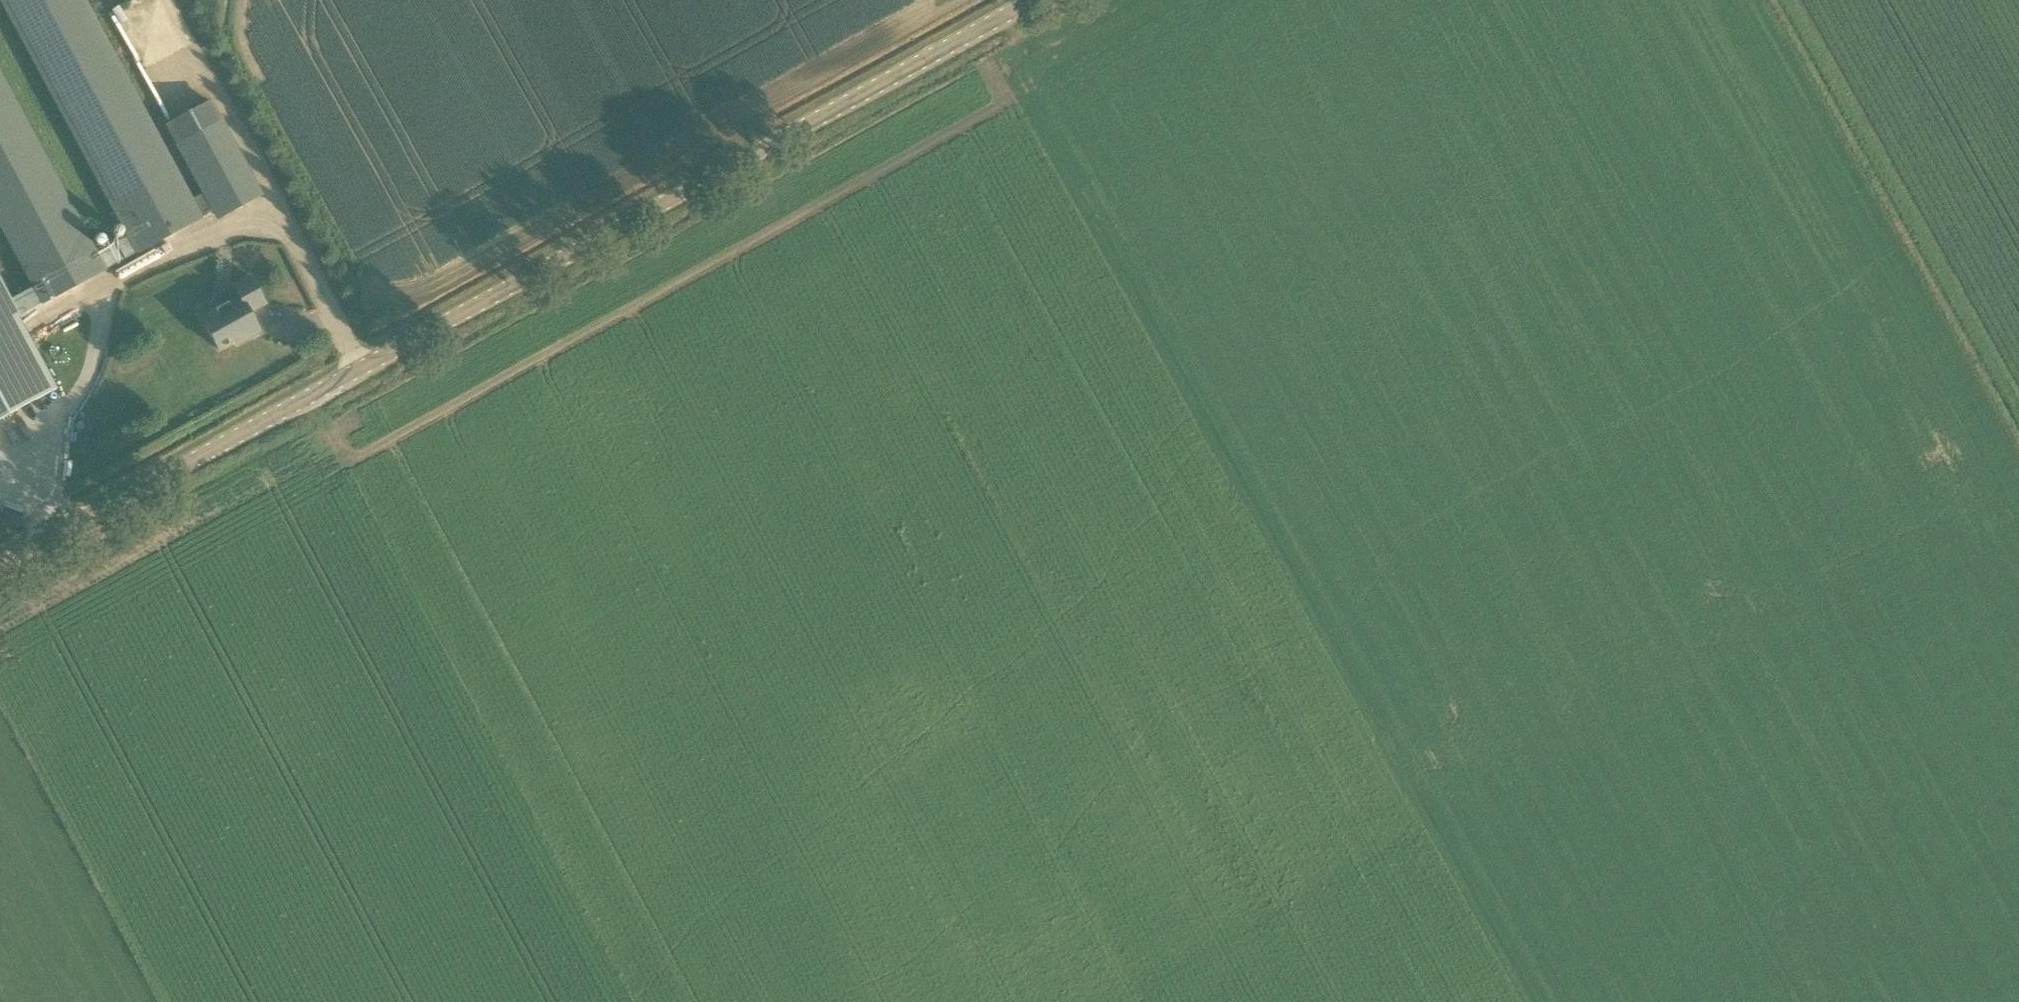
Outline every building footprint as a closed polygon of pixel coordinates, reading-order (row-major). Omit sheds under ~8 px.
[(126,235),(136,254),(214,212),(218,219),(260,196),(262,195),(304,173),(255,80),(212,103),(210,104),(167,126),(204,195),(191,202),(82,0),(0,0),(115,215),(110,218),(114,225),(119,223),(126,235)] [(136,254),(126,235),(96,251),(0,74),(0,226),(30,283),(42,304),(136,254)] [(249,277),(232,287),(238,297),(200,318),(218,351),(244,337),(246,341),(259,333),(249,314),(265,305),(249,277)] [(42,304),(30,283),(6,296),(0,285),(0,420),(56,390),(17,317),(42,304)]
